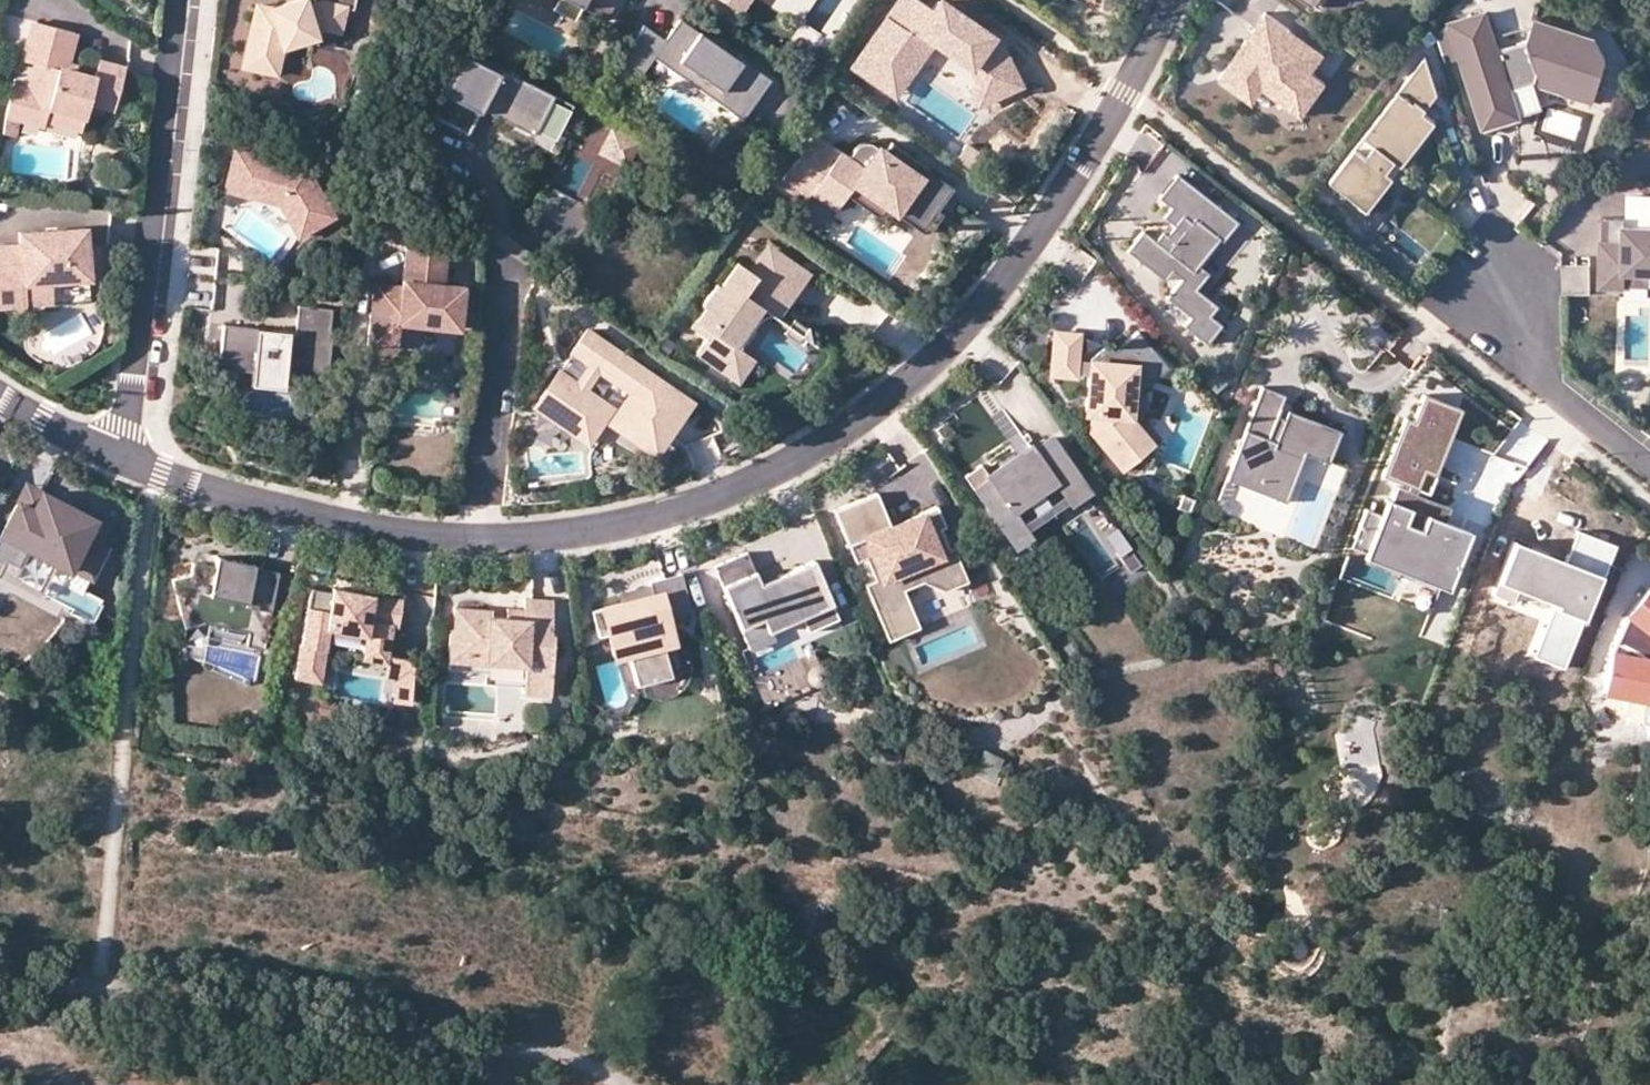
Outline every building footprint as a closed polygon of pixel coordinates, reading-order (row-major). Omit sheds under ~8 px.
[(257,29),(248,72),(271,78),(274,64),(285,66),(288,52),(321,41),(320,36),(329,33),(346,37),(351,13),(359,15),(362,0),(320,0),(319,3),(321,9),(311,12),(309,4),(276,14),(278,19),(271,21),(268,32),(257,29)] [(549,8),(571,20),(578,7),(603,21),(614,0),(553,0),(549,8)] [(736,11),(743,0),(717,0),(736,11)] [(884,89),(895,73),(903,79),(915,63),(909,58),(924,36),(930,40),(968,67),(976,82),(988,75),(998,92),(1017,82),(1009,68),(998,45),(991,48),(983,42),(987,36),(936,0),(930,8),(917,0),(897,0),(851,66),(884,89)] [(1319,8),(1325,0),(1307,0),(1319,8)] [(262,11),(257,29),(268,32),(271,21),(278,19),(276,14),(262,11)] [(1321,53),(1263,12),(1256,22),(1249,32),(1262,41),(1257,48),(1244,39),(1216,79),(1242,97),(1252,82),(1260,88),(1299,115),(1323,81),(1308,71),(1321,53)] [(1593,39),(1530,20),(1524,38),(1493,48),(1481,12),(1447,22),(1462,68),(1467,67),(1470,78),(1466,79),(1480,125),(1514,114),(1506,88),(1530,80),(1531,79),(1590,98),(1593,90),(1603,56),(1593,39)] [(108,104),(118,65),(92,58),(88,74),(75,70),(65,68),(66,62),(74,31),(30,20),(20,57),(31,60),(24,87),(8,83),(0,111),(12,114),(38,121),(39,116),(43,102),(79,112),(83,98),(108,104)] [(622,60),(639,72),(651,56),(657,47),(718,88),(712,98),(740,117),(766,78),(739,58),(737,61),(687,26),(681,36),(670,28),(662,39),(650,31),(640,23),(622,60)] [(1262,41),(1249,32),(1244,39),(1257,48),(1262,41)] [(909,58),(915,63),(930,40),(924,36),(909,58)] [(983,42),(991,48),(998,45),(996,41),(987,36),(983,42)] [(718,88),(657,47),(651,56),(712,98),(718,88)] [(469,53),(434,120),(474,141),(488,115),(491,108),(495,110),(501,113),(497,120),(538,141),(559,100),(469,53)] [(1353,148),(1328,181),(1366,210),(1391,176),(1385,171),(1389,166),(1393,160),(1400,165),(1433,121),(1421,111),(1435,93),(1423,56),(1362,137),(1373,145),(1364,157),(1353,148)] [(66,62),(65,68),(75,70),(77,65),(66,62)] [(274,64),(271,78),(282,80),(285,66),(274,64)] [(1467,67),(1462,68),(1466,79),(1470,78),(1467,67)] [(895,73),(884,89),(893,95),(903,79),(895,73)] [(988,75),(976,82),(968,86),(976,103),(998,92),(988,75)] [(1530,80),(1506,88),(1514,114),(1538,106),(1530,80)] [(1252,82),(1242,97),(1250,102),(1260,88),(1252,82)] [(1590,98),(1597,100),(1599,92),(1593,90),(1590,98)] [(39,116),(75,125),(79,112),(43,102),(39,116)] [(495,110),(491,108),(488,115),(497,120),(501,113),(495,110)] [(12,114),(0,111),(0,113),(0,131),(7,133),(12,114)] [(636,143),(615,133),(604,153),(626,164),(636,143)] [(888,141),(881,151),(868,143),(864,141),(858,142),(853,145),(845,158),(810,134),(779,178),(793,187),(790,192),(802,201),(809,191),(828,204),(837,202),(843,194),(850,184),(892,213),(917,230),(920,232),(924,232),(925,232),(939,212),(934,209),(949,186),(923,168),(917,176),(911,172),(906,168),(913,158),(888,141)] [(981,154),(965,143),(954,159),(970,170),(981,154)] [(241,155),(236,174),(255,179),(249,201),(283,210),(302,242),(339,222),(312,174),(241,155)] [(924,166),(913,158),(906,168),(911,172),(917,176),(923,168),(924,166)] [(255,179),(236,174),(230,195),(249,201),(255,179)] [(1140,232),(1124,252),(1161,281),(1169,272),(1178,280),(1163,298),(1189,318),(1182,327),(1205,345),(1219,326),(1207,316),(1214,307),(1193,291),(1206,275),(1196,266),(1216,240),(1219,242),(1235,223),(1175,176),(1166,187),(1156,199),(1169,209),(1161,219),(1166,223),(1172,227),(1164,237),(1159,232),(1152,241),(1140,232)] [(793,187),(779,178),(776,182),(790,192),(793,187)] [(873,215),(892,213),(850,184),(843,194),(873,215)] [(837,202),(828,204),(809,191),(802,201),(792,215),(811,228),(819,227),(837,202)] [(1597,282),(1621,282),(1621,266),(1645,266),(1649,266),(1649,224),(1622,223),(1622,216),(1610,216),(1609,241),(1598,241),(1598,261),(1597,282)] [(1609,241),(1610,216),(1598,216),(1598,241),(1609,241)] [(1166,223),(1159,232),(1164,237),(1172,227),(1166,223)] [(30,290),(57,288),(95,285),(91,234),(24,239),(25,251),(0,253),(0,314),(31,312),(31,306),(30,290)] [(753,262),(758,266),(767,254),(794,272),(785,285),(794,291),(801,282),(807,273),(765,244),(753,262)] [(451,258),(412,254),(408,292),(380,289),(377,320),(374,351),(402,354),(405,328),(463,334),(468,291),(448,289),(451,258)] [(776,291),(780,293),(785,285),(794,272),(767,254),(758,266),(753,262),(740,254),(718,286),(715,284),(700,305),(703,306),(694,320),(709,330),(695,351),(737,379),(752,357),(732,344),(767,292),(776,291)] [(1621,266),(1621,282),(1645,282),(1645,266),(1621,266)] [(58,304),(57,288),(30,290),(31,306),(58,304)] [(301,338),(230,330),(224,373),(258,377),(256,391),(289,394),(291,381),(333,385),(338,342),(335,342),(338,314),(304,311),(303,324),(301,338)] [(1076,332),(1052,330),(1048,373),(1073,375),(1073,372),(1074,358),(1076,332)] [(1088,357),(1088,359),(1087,374),(1083,411),(1090,411),(1088,429),(1121,469),(1151,444),(1126,414),(1131,364),(1150,348),(1135,330),(1124,339),(1112,349),(1106,342),(1088,357)] [(684,422),(697,402),(592,332),(576,355),(593,367),(580,387),(563,374),(544,402),(563,415),(557,424),(592,447),(616,411),(592,394),(605,375),(634,394),(613,426),(647,450),(655,438),(668,447),(684,422)] [(1150,348),(1131,364),(1146,381),(1165,365),(1150,348)] [(1088,359),(1074,358),(1073,372),(1087,374),(1088,359)] [(1324,460),(1336,428),(1283,408),(1280,416),(1272,413),(1280,393),(1257,385),(1222,477),(1281,499),(1300,450),(1324,460)] [(563,415),(544,402),(538,411),(557,424),(563,415)] [(1364,508),(1349,547),(1387,562),(1391,552),(1414,561),(1408,575),(1444,589),(1467,531),(1441,521),(1445,511),(1411,498),(1413,493),(1394,486),(1400,470),(1417,477),(1440,419),(1409,408),(1372,503),(1398,513),(1396,520),(1364,508)] [(1077,476),(1048,435),(1037,443),(1029,449),(1026,444),(984,473),(977,463),(961,474),(1009,543),(1025,532),(1019,524),(1013,515),(1041,495),(1047,504),(1061,495),(1057,490),(1077,476)] [(647,450),(660,458),(668,447),(655,438),(647,450)] [(1086,489),(1077,476),(1057,490),(1061,495),(1066,503),(1086,489)] [(27,480),(17,498),(32,506),(42,487),(27,480)] [(0,531),(0,566),(5,556),(16,562),(26,543),(67,565),(61,577),(81,588),(104,544),(95,539),(105,520),(70,502),(68,506),(61,502),(52,498),(54,494),(42,487),(32,506),(17,498),(0,531)] [(871,577),(860,582),(874,613),(904,600),(899,588),(919,580),(940,588),(963,579),(949,545),(944,547),(935,526),(941,524),(932,503),(915,510),(916,512),(901,518),(903,524),(897,527),(888,530),(886,524),(872,490),(830,508),(851,560),(862,555),(871,577)] [(1447,506),(1413,493),(1411,498),(1445,511),(1447,506)] [(70,502),(54,494),(52,498),(61,502),(68,506),(70,502)] [(1019,524),(1047,504),(1041,495),(1013,515),(1019,524)] [(903,524),(901,518),(886,524),(888,530),(897,527),(903,524)] [(1615,544),(1577,530),(1565,560),(1510,540),(1487,598),(1543,619),(1527,659),(1561,672),(1597,579),(1600,580),(1615,544)] [(1139,564),(1127,547),(1116,554),(1128,571),(1139,564)] [(742,550),(709,564),(735,626),(756,617),(762,629),(796,615),(802,630),(834,617),(809,559),(773,574),(777,583),(769,586),(759,590),(755,582),(742,550)] [(1364,553),(1362,558),(1408,575),(1414,561),(1391,552),(1387,562),(1364,553)] [(190,573),(171,578),(184,626),(203,621),(247,630),(244,643),(262,647),(277,571),(264,569),(253,566),(254,563),(216,556),(213,566),(192,562),(190,573)] [(690,609),(680,571),(648,579),(649,582),(651,593),(632,598),(635,609),(630,611),(624,612),(621,600),(619,601),(590,608),(597,635),(608,632),(613,654),(627,651),(635,683),(669,674),(661,642),(671,640),(665,616),(690,609)] [(777,583),(773,574),(755,582),(759,590),(769,586),(777,583)] [(632,598),(651,593),(649,582),(617,590),(619,601),(621,600),(624,612),(630,611),(635,609),(632,598)] [(356,652),(355,657),(380,661),(381,655),(387,621),(363,617),(368,592),(327,585),(327,590),(326,595),(305,591),(296,642),(294,641),(289,675),(314,679),(320,646),(356,652)] [(1642,720),(1649,722),(1649,585),(1615,628),(1603,689),(1646,697),(1642,720)] [(306,586),(305,591),(326,595),(327,590),(306,586)] [(393,596),(368,592),(363,617),(387,621),(389,622),(393,596)] [(549,597),(520,595),(520,606),(519,616),(510,615),(502,615),(487,614),(488,607),(451,605),(449,628),(447,628),(445,659),(484,662),(484,659),(520,661),(519,683),(519,689),(546,690),(549,632),(547,632),(549,597)] [(914,625),(904,600),(874,613),(884,638),(914,625)] [(519,616),(520,606),(503,605),(502,615),(510,615),(519,616)] [(756,617),(735,626),(743,646),(765,637),(762,629),(756,617)] [(402,657),(381,655),(380,661),(383,664),(381,698),(405,701),(407,663),(402,657)] [(520,661),(484,659),(484,662),(445,659),(445,667),(483,670),(482,681),(519,683),(520,661)] [(329,682),(314,679),(312,690),(327,692),(329,682)] [(1005,763),(989,755),(982,769),(997,777),(1005,763)]
